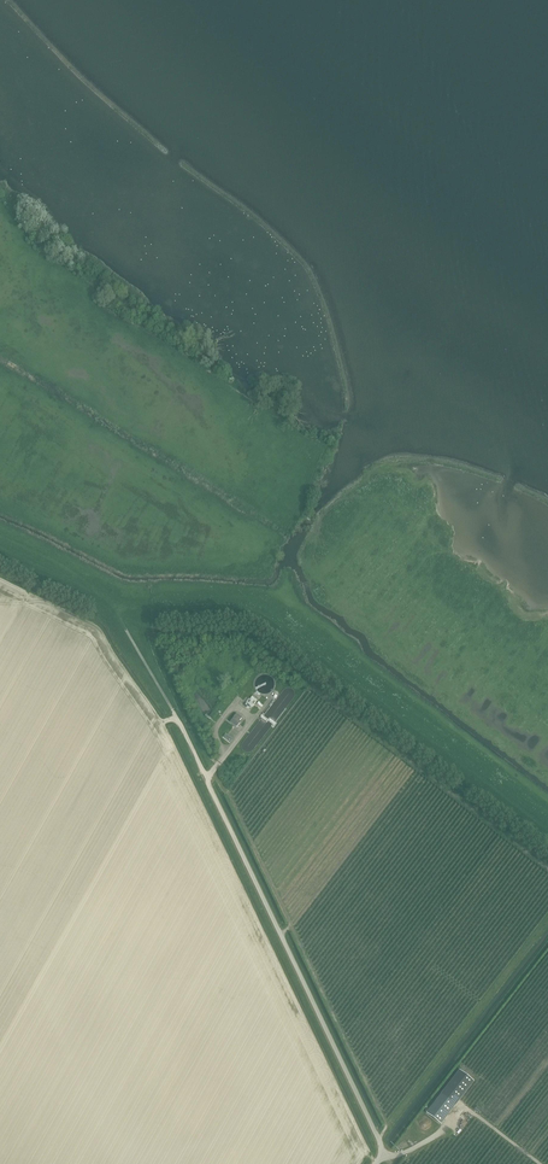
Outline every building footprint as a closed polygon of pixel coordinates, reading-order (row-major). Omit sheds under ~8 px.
[(238,723),(242,718),(237,714),(230,722),(237,727),(239,724),(238,723)] [(459,1070),(441,1094),(426,1113),(441,1124),(456,1105),(474,1081),(459,1070)]
